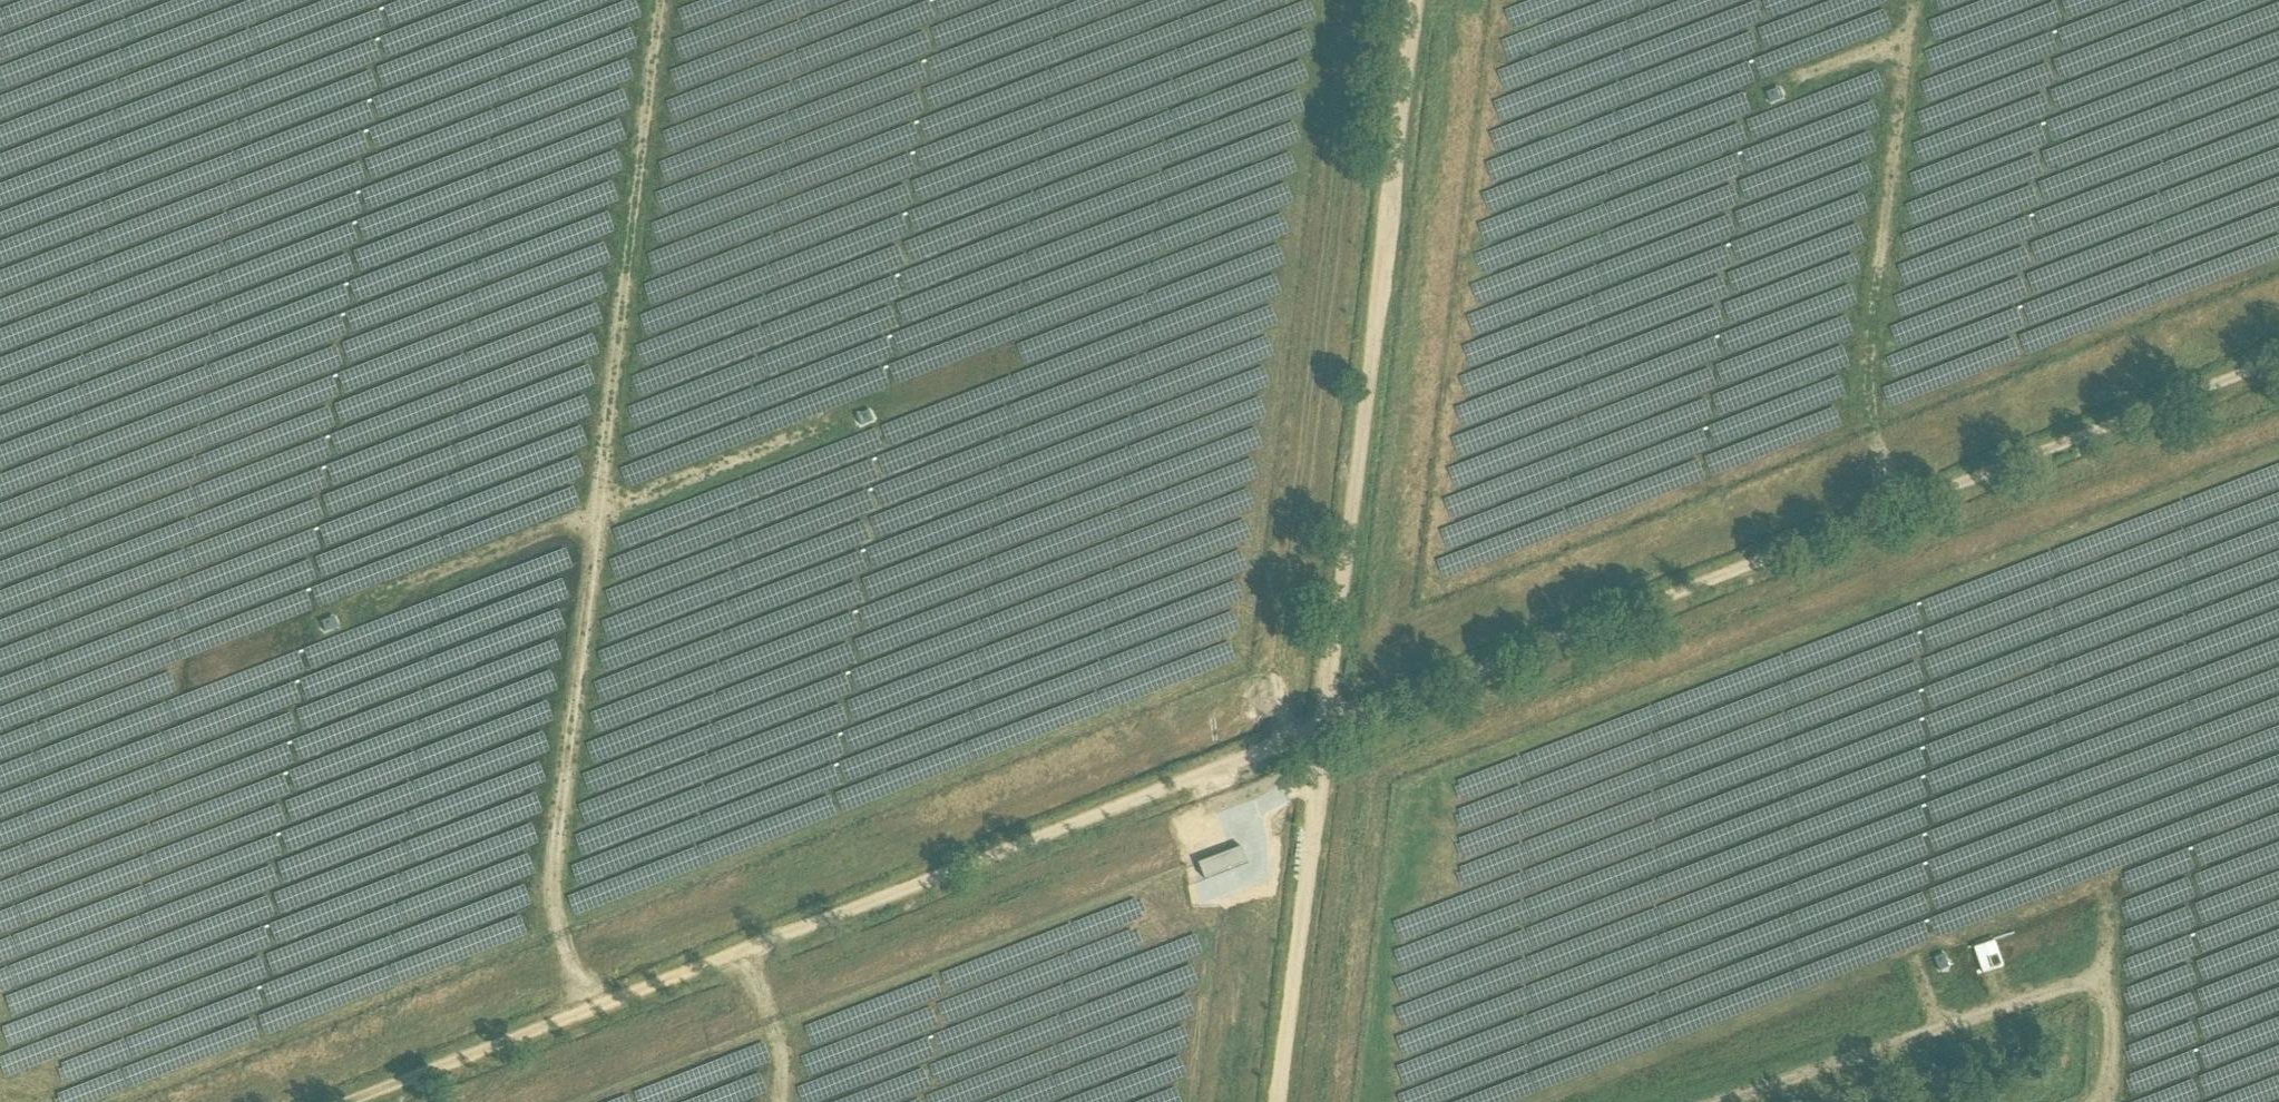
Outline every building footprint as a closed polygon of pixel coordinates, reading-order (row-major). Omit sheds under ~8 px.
[(1199,864),(1206,880),(1249,864),(1243,848),(1199,864)]
